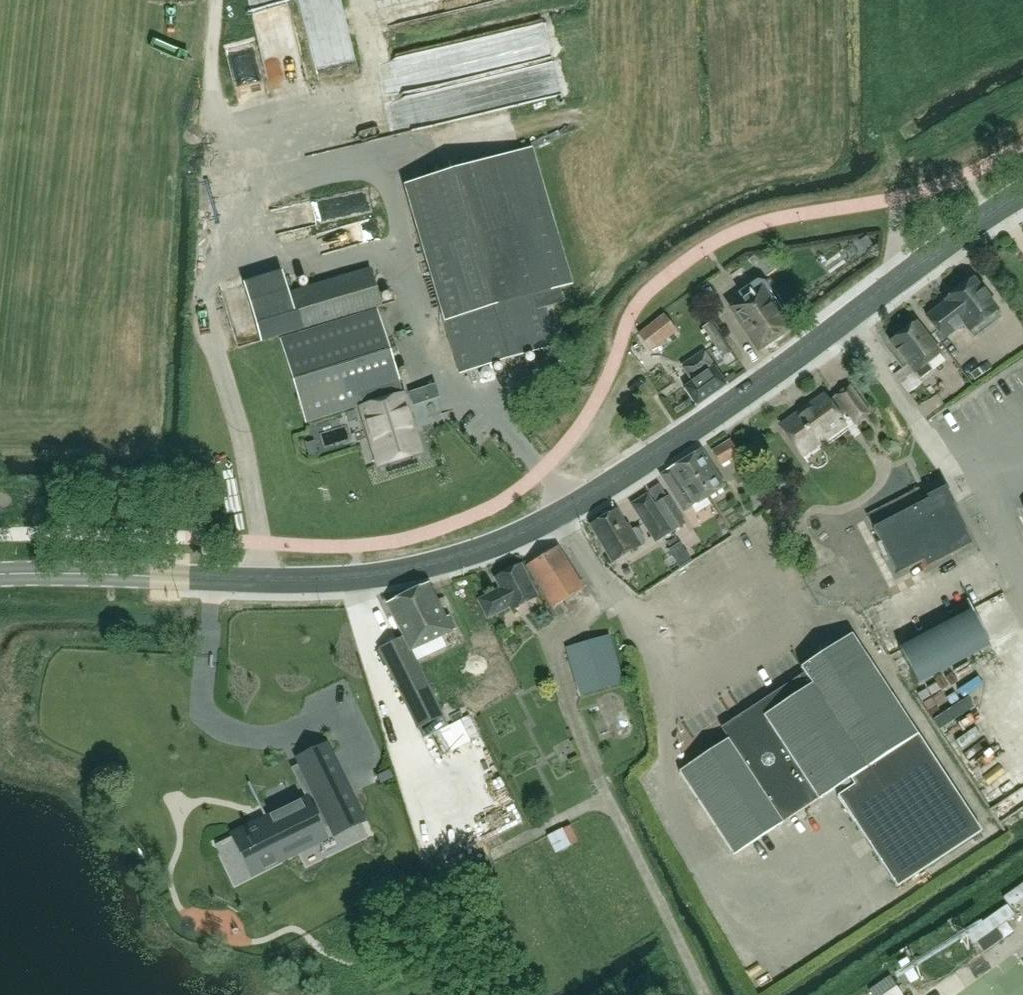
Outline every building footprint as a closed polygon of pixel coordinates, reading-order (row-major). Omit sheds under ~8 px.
[(425,14),(451,11),(450,0),(424,0),(425,14)] [(232,22),(238,57),(341,40),(335,4),(232,22)] [(408,82),(558,51),(552,23),(402,53),(408,82)] [(476,108),(565,85),(558,58),(434,90),(438,108),(474,99),(476,108)] [(572,284),(532,147),(403,185),(424,253),(459,372),(556,345),(544,306),(564,300),(561,287),(572,284)] [(379,213),(329,222),(333,243),(383,233),(379,213)] [(874,247),(866,234),(858,240),(865,252),(874,247)] [(300,330),(380,306),(369,269),(289,293),(300,330)] [(261,341),(300,330),(289,293),(282,271),(243,282),(261,341)] [(945,302),(926,317),(943,339),(962,324),(968,332),(996,311),(972,279),(944,300),(945,302)] [(760,290),(732,309),(758,347),(786,328),(760,290)] [(402,393),(383,327),(378,309),(279,339),(304,423),(359,406),(402,393)] [(662,315),(639,333),(652,349),(674,331),(662,315)] [(710,322),(702,327),(722,357),(730,352),(710,322)] [(889,342),(919,380),(931,371),(926,364),(939,354),(915,322),(889,342)] [(958,340),(939,349),(954,382),(973,374),(958,340)] [(696,406),(726,385),(703,351),(681,366),(692,382),(683,388),(696,406)] [(556,369),(565,363),(561,358),(553,364),(556,369)] [(939,388),(950,380),(940,366),(929,373),(939,388)] [(855,423),(868,413),(848,386),(835,395),(836,396),(828,402),(823,396),(781,426),(801,454),(843,424),(839,417),(847,412),(855,423)] [(420,451),(402,393),(359,406),(378,464),(420,451)] [(712,449),(721,465),(739,454),(729,439),(712,449)] [(683,458),(707,497),(724,486),(700,448),(683,458)] [(683,511),(707,497),(683,458),(666,469),(666,470),(660,474),(683,511)] [(646,490),(656,504),(668,497),(658,482),(646,490)] [(635,512),(652,500),(647,491),(629,503),(635,512)] [(939,491),(871,526),(895,573),(921,560),(924,566),(970,542),(950,502),(946,504),(939,491)] [(656,504),(655,505),(671,530),(684,522),(669,497),(668,497),(656,504)] [(652,500),(635,512),(654,542),(669,532),(652,505),(655,504),(652,500)] [(611,562),(640,545),(643,543),(643,540),(637,530),(634,529),(629,531),(616,509),(589,525),(611,562)] [(562,601),(583,588),(556,546),(525,564),(551,608),(552,608),(557,616),(567,610),(562,601)] [(511,609),(536,596),(520,565),(494,578),(500,588),(478,599),(488,617),(510,606),(511,609)] [(378,649),(417,729),(442,716),(411,650),(454,629),(447,615),(445,617),(428,583),(386,603),(403,636),(378,649)] [(916,683),(989,645),(971,609),(898,647),(916,683)] [(730,742),(728,738),(678,771),(733,854),(851,776),(917,733),(851,633),(800,667),(804,674),(763,701),(761,712),(765,719),(730,742)] [(608,635),(566,647),(579,694),(621,682),(608,635)] [(897,885),(981,830),(917,733),(851,776),(853,779),(835,791),(897,885)] [(267,819),(243,831),(257,861),(258,861),(263,870),(277,863),(272,854),(276,852),(291,845),(297,842),(300,848),(324,836),(320,827),(330,822),(336,834),(361,822),(323,745),(299,757),(320,802),(309,807),(305,797),(281,808),(265,816),(267,819)] [(390,769),(378,775),(381,783),(394,777),(390,769)] [(562,843),(586,832),(578,814),(554,825),(562,843)] [(964,922),(928,945),(930,948),(905,964),(902,959),(888,969),(896,981),(911,972),(917,980),(942,964),(947,971),(969,957),(962,945),(974,937),(964,922)]
